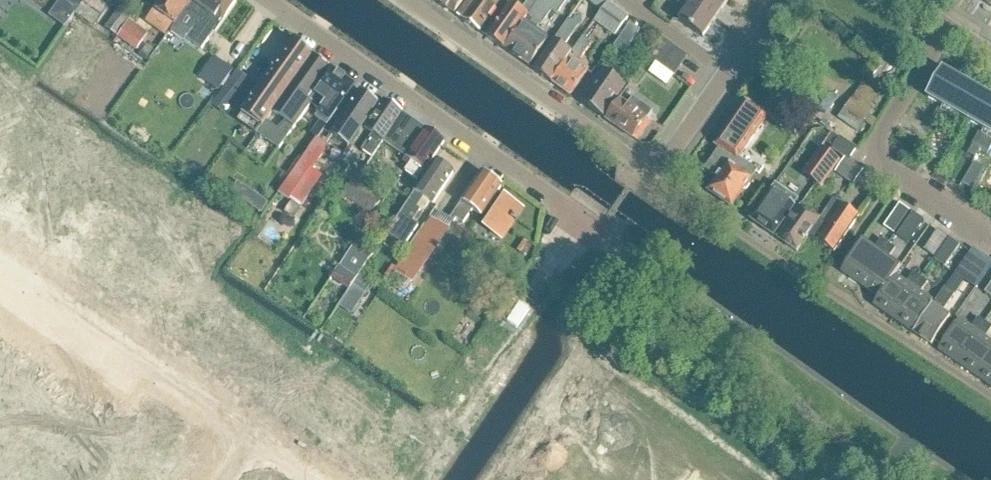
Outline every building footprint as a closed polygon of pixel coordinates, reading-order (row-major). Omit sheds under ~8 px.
[(85,0),(61,0),(59,3),(75,14),(85,0)] [(109,8),(97,0),(85,0),(75,14),(95,28),(109,8)] [(185,12),(193,0),(148,0),(145,6),(154,12),(147,21),(168,35),(170,33),(185,12)] [(185,12),(199,21),(186,39),(195,46),(202,51),(215,33),(238,1),(237,0),(193,0),(185,12)] [(436,3),(455,16),(466,0),(439,0),(436,3)] [(501,3),(497,0),(470,0),(457,18),(480,34),(501,3)] [(540,0),(539,0),(529,0),(521,12),(510,5),(486,38),(504,51),(540,0)] [(504,51),(530,69),(549,41),(537,32),(551,12),(557,17),(569,0),(540,0),(504,51)] [(716,20),(687,0),(672,0),(682,7),(684,4),(689,8),(678,23),(703,40),(716,20)] [(729,0),(687,0),(704,12),(716,20),(730,0),(729,0)] [(990,9),(990,0),(977,0),(990,9)] [(551,83),(571,55),(560,47),(563,40),(565,36),(570,39),(592,8),(583,2),(534,72),(551,83)] [(595,23),(615,38),(628,18),(608,4),(595,23)] [(120,38),(130,23),(133,18),(120,9),(106,28),(120,38)] [(130,23),(120,38),(136,50),(147,34),(130,23)] [(624,56),(640,32),(629,25),(613,49),(624,56)] [(571,55),(551,83),(571,97),(588,72),(578,65),(592,45),(583,38),(571,55)] [(674,77),(687,59),(662,41),(649,58),(674,77)] [(242,115),(262,129),(313,57),(295,42),(242,115)] [(307,102),(330,70),(313,58),(273,114),(262,129),(258,135),(279,150),(311,105),(307,102)] [(219,60),(205,81),(219,91),(233,70),(219,60)] [(311,105),(320,111),(315,118),(327,127),(338,112),(337,111),(354,87),(330,70),(307,102),(311,105)] [(603,120),(626,87),(602,70),(579,103),(603,120)] [(938,111),(931,123),(939,127),(963,84),(942,73),(928,98),(944,107),(941,113),(938,111)] [(233,77),(221,93),(234,102),(246,87),(233,77)] [(969,122),(984,96),(963,84),(939,127),(947,132),(954,120),(951,118),(954,113),(969,122)] [(347,148),(378,105),(361,92),(330,136),(347,148)] [(980,151),(990,132),(990,100),(984,96),(969,122),(985,131),(982,136),(979,134),(967,156),(975,160),(980,151)] [(858,132),(872,112),(852,98),(838,119),(858,132)] [(651,114),(632,101),(628,108),(619,102),(605,121),(633,140),(651,114)] [(384,142),(402,115),(385,102),(365,131),(373,137),(362,152),(372,159),(384,142)] [(731,208),(743,191),(746,191),(750,186),(748,183),(755,173),(737,160),(766,118),(745,103),(715,147),(720,150),(706,171),(718,179),(709,193),(731,208)] [(402,115),(384,142),(407,158),(407,160),(412,163),(405,173),(418,182),(444,144),(402,115)] [(936,132),(932,138),(924,153),(939,162),(951,140),(936,132)] [(980,151),(988,155),(990,149),(990,132),(980,151)] [(830,135),(825,143),(833,149),(838,140),(830,135)] [(833,149),(831,151),(848,163),(856,150),(839,139),(838,140),(833,149)] [(313,172),(329,149),(317,141),(301,164),(313,172)] [(823,188),(839,165),(825,156),(809,179),(823,188)] [(0,197),(0,216),(16,227),(44,187),(20,170),(24,164),(14,157),(1,175),(10,182),(0,197)] [(853,187),(863,172),(846,161),(836,176),(853,187)] [(433,205),(454,175),(436,163),(387,236),(405,248),(419,228),(413,224),(421,212),(416,208),(423,198),(433,205)] [(301,208),(321,178),(301,164),(281,194),(301,208)] [(973,192),(985,171),(974,164),(962,185),(973,192)] [(506,194),(500,202),(495,198),(501,188),(482,175),(450,221),(454,224),(456,221),(463,226),(473,212),(481,218),(489,206),(495,211),(484,226),(503,240),(524,208),(506,194)] [(373,216),(383,202),(353,182),(343,196),(373,216)] [(774,238),(793,209),(780,200),(785,192),(775,185),(750,221),(774,238)] [(58,215),(39,243),(63,260),(92,220),(76,209),(83,199),(64,186),(48,208),(58,215)] [(261,215),(269,204),(255,195),(247,206),(261,215)] [(858,221),(832,203),(819,220),(800,207),(777,240),(797,254),(808,237),(817,243),(818,243),(834,254),(858,221)] [(894,236),(910,213),(899,206),(883,229),(894,236)] [(912,214),(896,237),(908,245),(924,222),(912,214)] [(430,220),(393,275),(412,287),(448,232),(430,220)] [(934,259),(948,239),(937,232),(923,252),(934,259)] [(945,267),(960,246),(950,239),(935,260),(945,267)] [(863,288),(890,248),(881,242),(875,251),(863,243),(842,274),(847,277),(863,288)] [(359,278),(361,274),(373,256),(356,245),(340,268),(357,280),(359,278)] [(878,299),(894,277),(900,269),(889,261),(895,252),(890,248),(863,288),(878,299)] [(956,276),(976,290),(990,267),(990,262),(973,250),(956,276)] [(892,320),(920,280),(913,274),(906,285),(894,277),(878,299),(873,306),(880,312),(892,320)] [(349,292),(348,295),(361,303),(371,286),(359,278),(357,280),(349,292)] [(920,280),(892,320),(911,333),(932,303),(920,295),(927,284),(920,280)] [(941,315),(954,296),(945,290),(932,309),(930,308),(912,334),(931,347),(949,321),(941,315)] [(232,294),(227,300),(237,307),(241,301),(232,294)] [(242,301),(237,308),(247,315),(252,308),(242,301)] [(957,365),(985,324),(978,319),(971,329),(959,321),(938,351),(957,365)] [(990,356),(990,343),(986,339),(990,332),(990,328),(985,324),(957,365),(976,378),(990,356)] [(303,341),(299,348),(309,355),(313,348),(303,341)] [(314,348),(309,355),(319,362),(324,355),(314,348)] [(10,359),(0,352),(0,374),(10,359)] [(976,378),(990,388),(990,356),(976,378)] [(0,374),(0,398),(6,402),(7,402),(28,372),(10,359),(0,374)] [(6,402),(0,410),(20,423),(23,419),(22,419),(46,384),(28,372),(7,402),(6,402)] [(46,384),(22,419),(23,419),(40,432),(43,428),(42,427),(63,396),(46,384)] [(375,389),(368,399),(378,406),(385,396),(375,389)] [(63,396),(42,427),(43,428),(59,439),(60,439),(81,409),(63,396)] [(385,396),(378,406),(388,413),(395,403),(385,396)] [(337,423),(325,442),(344,455),(368,420),(349,407),(337,423)] [(59,439),(53,447),(73,460),(79,452),(100,422),(81,409),(60,439),(59,439)] [(110,465),(132,479),(142,479),(146,474),(154,479),(178,479),(186,468),(141,437),(126,459),(118,454),(110,465)] [(7,440),(0,450),(10,457),(17,447),(7,440)] [(0,450),(0,465),(3,467),(10,457),(0,450)] [(38,457),(31,467),(38,471),(45,461),(38,457)] [(17,479),(32,479),(33,478),(23,471),(17,479)]
